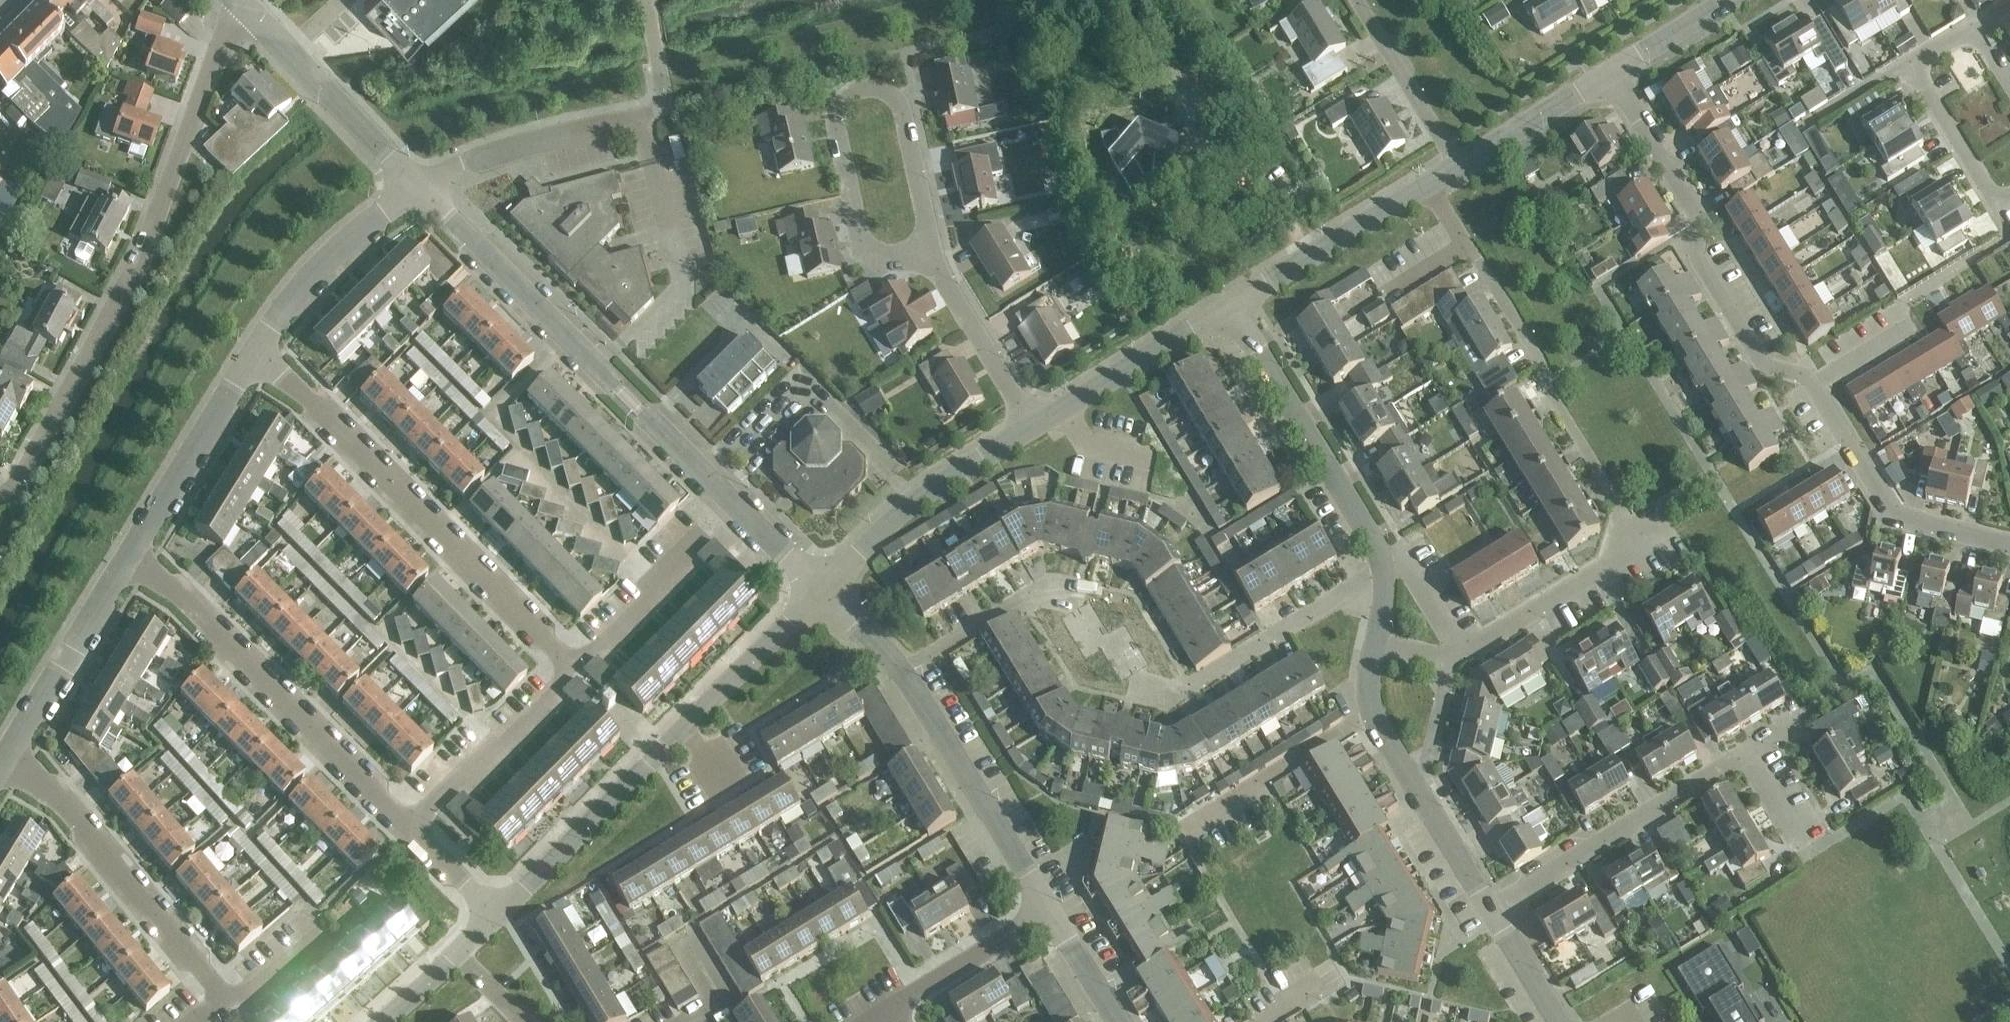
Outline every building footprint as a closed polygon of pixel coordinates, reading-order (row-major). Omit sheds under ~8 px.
[(108,30),(99,40),(83,24),(86,21),(85,20),(92,14),(85,7),(78,0),(42,0),(37,4),(86,53),(105,70),(120,42),(108,30)] [(105,27),(113,20),(96,2),(98,0),(78,0),(85,7),(92,14),(105,27)] [(158,7),(177,26),(191,11),(179,0),(165,0),(158,7)] [(405,46),(455,0),(365,0),(363,1),(405,46)] [(1589,0),(1538,0),(1523,9),(1539,36),(1579,11),(1585,20),(1596,13),(1589,0)] [(1860,0),(1839,0),(1834,3),(1836,6),(1826,13),(1848,48),(1858,42),(1854,36),(1874,23),(1860,0)] [(1874,23),(1895,11),(1898,17),(1909,11),(1902,0),(1860,0),(1874,23)] [(1974,1),(1970,3),(1974,10),(1978,8),(1974,1)] [(1318,3),(1279,27),(1290,45),(1298,41),(1313,65),(1302,72),(1314,91),(1347,71),(1339,59),(1337,61),(1333,54),(1345,47),(1318,3)] [(47,49),(63,33),(35,6),(12,30),(24,43),(16,51),(31,65),(32,65),(58,90),(63,85),(40,63),(50,53),(47,49)] [(1951,11),(1949,16),(1953,24),(1964,17),(1958,7),(1951,11)] [(1495,9),(1482,17),(1489,31),(1503,22),(1495,9)] [(160,24),(139,16),(134,30),(145,35),(140,49),(152,53),(145,72),(174,82),(181,62),(177,60),(180,52),(153,42),(160,24)] [(1782,28),(1802,61),(1812,54),(1817,62),(1824,58),(1834,73),(1847,65),(1823,27),(1812,34),(1801,17),(1782,28)] [(1802,61),(1782,28),(1763,40),(1774,57),(1763,63),(1777,86),(1796,75),(1791,67),(1802,61)] [(13,106),(24,118),(33,127),(59,151),(81,113),(58,90),(32,65),(31,65),(16,51),(24,43),(12,30),(0,41),(0,86),(4,90),(0,94),(13,106)] [(1241,55),(1258,46),(1250,32),(1233,41),(1241,55)] [(1909,34),(1892,45),(1899,57),(1916,46),(1909,34)] [(1742,49),(1731,56),(1739,70),(1750,64),(1742,49)] [(1034,55),(1019,58),(1022,73),(1037,69),(1034,55)] [(1670,91),(1662,96),(1674,115),(1703,97),(1704,97),(1713,91),(1702,72),(1701,73),(1694,63),(1664,81),(1670,91)] [(979,125),(976,112),(979,111),(969,70),(933,78),(943,119),(945,119),(948,132),(979,125)] [(277,115),(290,103),(271,83),(264,90),(250,76),(229,95),(240,107),(222,124),(232,135),(224,142),(218,135),(204,149),(230,177),(287,125),(277,115)] [(104,107),(93,136),(112,143),(114,138),(132,144),(128,154),(143,160),(147,150),(149,150),(158,127),(140,121),(150,93),(126,84),(123,94),(128,96),(122,113),(104,107)] [(1839,85),(1832,90),(1836,95),(1843,90),(1839,85)] [(1976,145),(2009,133),(1991,88),(1959,101),(1976,145)] [(1729,120),(1725,113),(1724,111),(1729,108),(1717,89),(1713,91),(1704,97),(1703,97),(1674,115),(1685,134),(1693,130),(1699,139),(1729,120)] [(1818,89),(1799,101),(1807,114),(1826,102),(1818,89)] [(1376,161),(1404,144),(1389,118),(1393,116),(1385,102),(1364,115),(1354,97),(1324,115),(1332,128),(1349,118),(1376,161)] [(1875,147),(1910,125),(1897,105),(1886,111),(1880,101),(1856,116),(1875,147)] [(13,106),(5,114),(16,125),(24,118),(13,106)] [(1799,106),(1788,112),(1794,122),(1805,115),(1799,106)] [(1782,111),(1769,118),(1777,131),(1789,123),(1782,111)] [(772,140),(780,175),(813,168),(804,124),(793,127),(789,112),(757,119),(762,142),(772,140)] [(1729,120),(1699,139),(1705,150),(1697,154),(1709,173),(1739,155),(1728,136),(1736,131),(1729,120)] [(1168,136),(1175,135),(1172,121),(1151,126),(1152,133),(1164,131),(1165,135),(1167,134),(1168,136)] [(1922,146),(1910,125),(1875,147),(1887,166),(1880,170),(1887,181),(1924,159),(1917,149),(1922,146)] [(1047,126),(1028,130),(1032,145),(1050,141),(1047,126)] [(1290,126),(1282,131),(1289,144),(1298,139),(1290,126)] [(1598,171),(1627,153),(1613,130),(1604,136),(1597,126),(1566,145),(1579,165),(1591,158),(1598,171)] [(1801,142),(1788,150),(1794,161),(1808,153),(1801,142)] [(959,184),(965,210),(997,203),(991,177),(1002,175),(996,146),(954,155),(957,168),(953,169),(957,185),(959,184)] [(1739,155),(1709,173),(1720,192),(1728,188),(1734,198),(1773,175),(1761,155),(1759,157),(1753,147),(1739,155)] [(1827,154),(1815,161),(1817,165),(1825,177),(1837,170),(1827,154)] [(1530,162),(1519,169),(1525,180),(1536,173),(1532,165),(1530,162)] [(105,197),(110,182),(79,170),(73,186),(105,197)] [(1922,173),(1892,191),(1898,200),(1905,196),(1924,226),(1959,205),(1946,185),(1935,191),(1934,192),(1922,173)] [(551,259),(548,262),(574,289),(578,285),(606,313),(613,306),(631,324),(653,301),(640,250),(610,258),(599,247),(619,227),(612,200),(621,197),(615,174),(550,192),(552,197),(524,204),(510,218),(551,259)] [(1809,188),(1819,182),(1813,174),(1804,180),(1809,188)] [(1609,180),(1590,192),(1597,202),(1604,198),(1616,216),(1622,212),(1629,222),(1658,204),(1647,186),(1635,193),(1629,182),(1615,191),(1609,180)] [(1819,182),(1809,188),(1814,197),(1824,191),(1819,182)] [(10,190),(0,206),(0,210),(12,217),(22,197),(10,190)] [(1852,194),(1840,202),(1849,217),(1850,217),(1861,210),(1852,194)] [(103,255),(129,208),(110,197),(105,205),(100,203),(88,197),(83,206),(80,204),(73,218),(75,219),(66,235),(80,243),(74,255),(75,260),(83,264),(88,263),(94,251),(103,255)] [(1737,233),(1763,217),(1751,197),(1725,213),(1737,233)] [(1658,204),(1629,222),(1635,233),(1629,237),(1640,256),(1664,241),(1658,231),(1670,224),(1658,204)] [(1073,219),(1070,205),(1045,211),(1048,224),(1073,219)] [(1971,225),(1959,205),(1924,226),(1943,257),(1967,242),(1960,232),(1971,225)] [(1832,226),(1842,220),(1837,212),(1827,218),(1832,226)] [(816,214),(784,221),(789,245),(799,243),(807,279),(840,271),(830,227),(820,229),(816,214)] [(1039,216),(1014,225),(1019,237),(1043,228),(1039,216)] [(1775,235),(1763,217),(1737,233),(1749,252),(1775,235)] [(1842,220),(1832,226),(1837,234),(1847,228),(1842,220)] [(981,256),(1003,291),(1030,274),(1001,227),(970,246),(978,258),(981,256)] [(1864,233),(1861,236),(1875,256),(1885,250),(1879,241),(1871,229),(1864,233)] [(1787,254),(1775,235),(1749,252),(1760,270),(1787,254)] [(387,263),(410,286),(428,267),(406,245),(387,263)] [(1855,263),(1865,258),(1860,249),(1850,255),(1855,263)] [(1787,254),(1760,270),(1772,289),(1798,273),(1787,254)] [(729,257),(718,260),(721,274),(733,271),(729,257)] [(1865,258),(1855,263),(1861,272),(1870,266),(1865,258)] [(387,263),(369,281),(391,304),(410,286),(387,263)] [(1600,266),(1589,272),(1595,282),(1606,276),(1600,266)] [(1825,281),(1830,291),(1853,279),(1848,269),(1825,281)] [(1092,270),(1077,280),(1084,291),(1099,282),(1092,270)] [(1451,272),(1441,278),(1454,298),(1462,293),(1464,292),(1451,272)] [(1667,273),(1637,291),(1646,305),(1650,302),(1656,311),(1688,292),(1681,281),(1675,285),(1667,273)] [(1798,273),(1772,289),(1784,308),(1810,292),(1798,273)] [(1454,298),(1441,278),(1431,285),(1444,305),(1454,298)] [(1688,278),(1681,281),(1688,292),(1694,288),(1688,278)] [(391,304),(369,281),(350,299),(373,322),(391,304)] [(873,281),(850,295),(856,304),(863,315),(867,312),(876,327),(880,325),(886,334),(882,337),(893,355),(904,348),(905,349),(933,333),(924,318),(932,312),(923,297),(914,302),(902,283),(883,295),(880,290),(878,291),(873,281)] [(0,355),(0,358),(5,361),(27,373),(29,374),(46,342),(54,347),(80,298),(57,285),(51,297),(44,293),(24,330),(22,329),(21,329),(20,329),(18,329),(17,330),(16,331),(15,331),(14,333),(8,343),(7,342),(0,355)] [(426,303),(436,312),(454,294),(445,285),(426,303)] [(1444,305),(1431,285),(1421,291),(1433,311),(1436,309),(1444,305)] [(1297,327),(1309,347),(1339,328),(1328,309),(1348,297),(1341,286),(1305,308),(1312,319),(1297,327)] [(1694,288),(1688,292),(1694,302),(1700,298),(1694,288)] [(1874,293),(1879,302),(1889,296),(1884,288),(1874,293)] [(1980,331),(1997,321),(2004,331),(2009,327),(2009,325),(2005,316),(1988,288),(1975,296),(1973,293),(1961,300),(1980,331)] [(460,330),(482,308),(465,291),(443,312),(460,330)] [(1433,311),(1421,291),(1411,297),(1423,317),(1433,311)] [(1688,292),(1656,311),(1662,320),(1657,323),(1665,337),(1695,319),(1687,306),(1694,302),(1688,292)] [(1822,310),(1810,292),(1784,308),(1795,327),(1822,310)] [(1454,298),(1444,305),(1436,309),(1444,322),(1450,318),(1470,306),(1462,293),(1454,298)] [(1031,342),(1045,365),(1073,348),(1059,325),(1065,322),(1049,297),(1015,317),(1022,328),(1018,330),(1027,345),(1031,342)] [(1411,297),(1400,304),(1413,324),(1423,317),(1411,297)] [(350,299),(332,317),(354,340),(373,322),(350,299)] [(1962,358),(1963,357),(1962,356),(1969,352),(1963,342),(1980,331),(1961,300),(1949,308),(1950,311),(1937,319),(1944,330),(1945,330),(1962,358)] [(427,320),(436,312),(426,303),(418,311),(427,320)] [(1822,310),(1795,327),(1807,346),(1834,330),(1828,321),(1840,314),(1834,303),(1822,310)] [(1371,330),(1389,319),(1380,304),(1362,315),(1371,330)] [(1413,324),(1400,304),(1390,310),(1403,330),(1413,324)] [(1470,306),(1450,318),(1460,334),(1454,338),(1452,339),(1459,350),(1496,327),(1482,304),(1472,310),(1470,306)] [(499,325),(482,308),(460,330),(476,347),(499,325)] [(354,340),(332,317),(313,336),(335,359),(354,340)] [(411,337),(417,330),(405,319),(399,325),(411,337)] [(1695,319),(1665,337),(1673,350),(1678,347),(1684,356),(1709,341),(1715,337),(1709,327),(1702,331),(1695,319)] [(1715,323),(1709,327),(1715,337),(1722,333),(1715,323)] [(499,325),(476,347),(493,363),(515,342),(499,325)] [(1496,327),(1459,350),(1476,377),(1488,370),(1489,371),(1504,362),(1501,357),(1511,350),(1496,327)] [(1351,348),(1339,328),(1309,347),(1321,366),(1351,348)] [(1934,342),(1923,349),(1937,373),(1955,362),(1961,371),(1968,367),(1963,357),(1962,358),(1945,330),(1944,330),(1931,338),(1934,342)] [(1722,333),(1715,337),(1722,348),(1728,344),(1722,333)] [(428,355),(435,348),(421,334),(414,341),(428,355)] [(392,355),(399,349),(387,337),(381,343),(392,355)] [(1709,341),(1684,356),(1689,365),(1685,368),(1693,382),(1722,364),(1715,352),(1722,348),(1715,337),(1709,341)] [(698,388),(706,396),(713,404),(715,403),(728,416),(776,368),(747,339),(698,388)] [(1401,342),(1399,351),(1402,356),(1413,350),(1406,339),(1401,342)] [(532,359),(515,342),(493,363),(510,381),(532,359)] [(1363,368),(1351,348),(1321,366),(1333,387),(1348,378),(1354,387),(1376,374),(1370,364),(1363,368)] [(419,370),(426,363),(413,349),(405,356),(419,370)] [(1909,351),(1896,360),(1918,397),(1925,393),(1919,383),(1937,373),(1923,349),(1912,356),(1909,351)] [(947,352),(918,369),(935,397),(941,393),(955,417),(982,400),(968,377),(971,375),(963,361),(955,366),(947,352)] [(455,368),(442,355),(435,362),(448,375),(455,368)] [(1,376),(3,373),(21,383),(27,373),(5,361),(0,358),(0,375),(1,376)] [(356,392),(381,367),(371,358),(346,382),(356,392)] [(1885,372),(1873,379),(1888,403),(1905,392),(1911,401),(1918,397),(1896,360),(1882,368),(1885,372)] [(1177,400),(1212,379),(1202,362),(1166,383),(1177,400)] [(1489,371),(1478,378),(1486,391),(1491,399),(1517,383),(1512,375),(1504,362),(1489,371)] [(1983,362),(1969,372),(1980,386),(1994,376),(1983,362)] [(440,377),(426,363),(419,370),(420,371),(409,383),(417,391),(429,380),(433,384),(440,377)] [(1722,364),(1693,382),(1701,395),(1706,393),(1711,401),(1736,386),(1743,382),(1736,372),(1730,376),(1722,364)] [(461,388),(468,381),(455,368),(448,375),(461,388)] [(1743,368),(1736,372),(1743,382),(1749,378),(1743,368)] [(1376,374),(1354,387),(1361,399),(1339,412),(1351,431),(1382,413),(1370,394),(1392,381),(1385,370),(1376,375),(1376,374)] [(0,378),(0,402),(15,410),(14,411),(17,413),(31,388),(21,383),(3,373),(1,376),(0,378)] [(377,412),(398,391),(381,373),(359,395),(377,412)] [(546,416),(568,394),(549,375),(527,397),(546,416)] [(1999,382),(2009,398),(2009,375),(1999,382)] [(1749,378),(1743,382),(1749,393),(1755,389),(1749,378)] [(1212,379),(1177,400),(1187,416),(1222,395),(1212,379)] [(1860,381),(1845,390),(1862,418),(1863,418),(1869,427),(1876,423),(1870,413),(1888,403),(1873,379),(1862,385),(1860,381)] [(1966,383),(1963,384),(1968,392),(1977,386),(1973,379),(1966,383)] [(1736,386),(1711,401),(1717,411),(1712,413),(1720,427),(1750,409),(1743,397),(1749,393),(1743,382),(1736,386)] [(460,397),(446,383),(439,390),(453,404),(460,397)] [(1995,384),(1985,390),(1991,401),(2001,395),(1995,384)] [(876,389),(854,402),(865,419),(886,407),(876,389)] [(489,402),(476,390),(469,396),(482,409),(489,402)] [(398,391),(377,412),(394,429),(415,408),(398,391)] [(1946,393),(1936,399),(1942,408),(1952,402),(1946,393)] [(568,394),(546,416),(564,434),(586,413),(568,394)] [(1146,412),(1153,408),(1145,395),(1138,399),(1146,412)] [(1222,395),(1187,416),(1196,433),(1232,411),(1222,395)] [(466,418),(474,411),(460,397),(453,404),(466,418)] [(1498,440),(1530,420),(1526,413),(1524,410),(1516,397),(1484,417),(1498,440)] [(1969,399),(1949,411),(1955,423),(1975,410),(1969,399)] [(14,411),(15,410),(0,402),(0,437),(14,411)] [(526,430),(526,427),(520,405),(508,408),(514,433),(526,430)] [(1459,407),(1450,412),(1455,420),(1464,414),(1459,407)] [(1923,407),(1914,412),(1919,420),(1928,415),(1923,407)] [(432,425),(415,408),(394,429),(410,446),(432,425)] [(1384,454),(1406,440),(1409,438),(1390,408),(1382,413),(1351,431),(1364,452),(1378,444),(1384,454)] [(1750,409),(1720,427),(1729,440),(1733,438),(1738,446),(1763,431),(1770,427),(1763,416),(1757,420),(1750,409)] [(1905,417),(1901,410),(1894,414),(1898,420),(1905,417)] [(1241,427),(1232,411),(1196,433),(1206,449),(1241,427)] [(1770,412),(1763,416),(1770,427),(1777,423),(1770,412)] [(586,413),(564,434),(582,452),(604,431),(586,413)] [(1156,429),(1163,425),(1156,413),(1149,417),(1156,429)] [(1468,421),(1464,414),(1455,420),(1459,427),(1468,421)] [(1947,414),(1933,421),(1942,435),(1955,427),(1947,414)] [(288,417),(278,428),(287,434),(293,423),(288,417)] [(494,431),(480,417),(473,424),(486,438),(494,431)] [(262,418),(248,441),(276,458),(290,435),(287,434),(278,428),(262,418)] [(1512,462),(1544,443),(1535,429),(1533,426),(1530,420),(1498,440),(1512,462)] [(1473,429),(1468,421),(1459,427),(1464,434),(1473,429)] [(812,515),(833,515),(866,482),(866,461),(851,446),(841,446),(842,436),(827,422),(806,422),(791,436),(791,446),(781,446),(773,454),(773,475),(789,491),(792,487),(800,496),(797,499),(812,515)] [(1777,423),(1770,427),(1777,438),(1783,434),(1777,423)] [(526,427),(526,430),(532,452),(544,449),(543,446),(538,424),(526,427)] [(449,442),(432,425),(410,446),(427,463),(449,442)] [(1241,427),(1206,449),(1216,465),(1251,443),(1241,427)] [(1763,431),(1738,446),(1744,456),(1740,459),(1748,473),(1778,454),(1770,442),(1777,438),(1770,427),(1763,431)] [(1473,429),(1464,434),(1468,442),(1477,436),(1473,429)] [(1886,439),(1881,430),(1873,434),(1879,443),(1886,439)] [(508,446),(494,431),(486,438),(501,453),(508,446)] [(622,449),(604,431),(582,452),(601,471),(622,449)] [(1169,449),(1176,445),(1168,432),(1161,436),(1169,449)] [(1406,440),(1384,454),(1391,464),(1376,473),(1388,492),(1419,473),(1407,454),(1413,451),(1406,440)] [(248,441),(234,463),(262,480),(276,458),(248,441)] [(465,459),(449,442),(427,463),(444,480),(465,459)] [(556,442),(543,446),(544,449),(549,470),(562,466),(561,464),(562,464),(556,442)] [(1894,442),(1883,449),(1889,459),(1900,452),(1894,442)] [(1261,459),(1251,443),(1216,465),(1226,481),(1261,459)] [(1526,484),(1557,465),(1554,459),(1551,455),(1544,443),(1512,462),(1526,484)] [(1176,445),(1169,449),(1176,461),(1183,456),(1176,445)] [(622,449),(601,471),(619,489),(641,468),(622,449)] [(1945,504),(1953,470),(1943,467),(1946,455),(1924,450),(1918,477),(1929,480),(1925,499),(1945,504)] [(290,453),(284,463),(296,471),(286,481),(297,492),(321,468),(310,457),(305,462),(290,453)] [(1953,470),(1945,504),(1966,508),(1970,489),(1981,492),(1988,465),(1967,460),(1956,457),(1953,470)] [(483,477),(465,459),(444,480),(461,498),(483,477)] [(1261,459),(1226,481),(1235,497),(1271,476),(1261,459)] [(574,461),(562,464),(561,464),(562,466),(567,488),(580,485),(579,482),(574,461)] [(234,463),(221,485),(249,502),(256,490),(267,497),(269,495),(274,487),(262,480),(234,463)] [(1188,482),(1195,477),(1187,464),(1180,469),(1188,482)] [(521,484),(524,484),(528,472),(503,465),(500,478),(521,484)] [(1526,484),(1540,507),(1571,487),(1563,474),(1561,471),(1557,465),(1526,484)] [(1215,466),(1206,472),(1210,479),(1219,473),(1215,466)] [(641,468),(619,489),(637,508),(659,486),(641,468)] [(1042,469),(1028,471),(1029,480),(1044,478),(1042,469)] [(320,510),(342,489),(324,471),(303,492),(320,510)] [(1029,480),(1028,471),(1014,473),(1015,482),(1029,480)] [(1814,484),(1830,511),(1850,498),(1834,472),(1814,484)] [(1429,491),(1419,473),(1388,492),(1401,513),(1410,507),(1417,518),(1461,490),(1453,477),(1429,491)] [(1271,476),(1235,497),(1246,514),(1281,493),(1271,476)] [(1195,477),(1188,482),(1195,493),(1202,489),(1195,477)] [(1071,490),(1073,481),(1059,478),(1057,487),(1071,490)] [(599,503),(598,501),(592,479),(579,482),(580,485),(586,507),(599,503)] [(1098,487),(1084,483),(1082,492),(1096,495),(1098,487)] [(524,484),(521,484),(518,496),(539,501),(542,502),(546,490),(524,484)] [(1814,484),(1795,496),(1811,522),(1830,511),(1814,484)] [(221,485),(207,507),(235,524),(249,502),(221,485)] [(488,525),(510,504),(491,485),(470,506),(488,525)] [(979,493),(984,500),(996,492),(992,485),(979,493)] [(678,505),(659,486),(637,508),(656,526),(678,505)] [(274,487),(269,495),(282,503),(287,496),(274,487)] [(1553,529),(1585,509),(1581,503),(1579,500),(1571,487),(1540,507),(1553,529)] [(1482,488),(1475,492),(1478,498),(1486,494),(1482,488)] [(358,506),(342,489),(320,510),(337,527),(358,506)] [(1122,501),(1124,493),(1110,490),(1108,498),(1122,501)] [(1279,499),(1283,507),(1297,499),(1293,491),(1279,499)] [(1475,492),(1467,497),(1470,503),(1478,498),(1475,492)] [(976,495),(963,502),(968,510),(980,502),(976,495)] [(1148,498),(1134,495),(1132,504),(1146,507),(1148,498)] [(1207,513),(1214,509),(1207,496),(1200,501),(1207,513)] [(1811,522),(1795,496),(1776,508),(1792,534),(1811,522)] [(598,501),(599,503),(604,525),(617,522),(617,519),(611,497),(598,501)] [(1283,507),(1279,499),(1265,508),(1269,516),(1283,507)] [(542,502),(539,501),(535,514),(557,520),(560,521),(564,508),(542,502)] [(968,510),(963,502),(951,510),(955,518),(968,510)] [(1459,502),(1452,506),(1455,512),(1463,507),(1459,502)] [(1864,530),(1867,520),(1857,503),(1850,507),(1859,521),(1857,529),(1864,530)] [(510,504),(488,525),(506,543),(528,522),(510,504)] [(375,523),(358,506),(337,527),(353,544),(375,523)] [(1452,506),(1444,511),(1448,517),(1455,512),(1452,506)] [(235,524),(207,507),(194,529),(221,546),(235,524)] [(1169,522),(1174,515),(1163,507),(1158,514),(1169,522)] [(268,525),(273,517),(259,508),(254,516),(268,525)] [(1792,534),(1776,508),(1756,520),(1772,546),(1792,534)] [(1599,533),(1591,519),(1589,516),(1585,509),(1553,529),(1568,552),(1599,533)] [(1052,510),(1016,516),(1037,551),(1043,550),(1052,510)] [(1071,515),(1052,510),(1043,550),(1061,554),(1071,515)] [(1218,531),(1225,527),(1217,513),(1210,518),(1218,531)] [(1244,521),(1248,528),(1261,521),(1256,513),(1244,521)] [(617,519),(617,522),(623,543),(636,539),(630,515),(617,519)] [(931,522),(935,530),(948,522),(943,515),(931,522)] [(1085,566),(1094,529),(1088,527),(1090,520),(1071,515),(1061,554),(1079,558),(1079,560),(1082,565),(1085,566)] [(1185,523),(1174,515),(1169,522),(1180,530),(1185,523)] [(1440,521),(1437,515),(1429,520),(1432,526),(1440,521)] [(1037,551),(1016,516),(1000,526),(1021,560),(1037,551)] [(290,540),(297,533),(283,519),(276,526),(290,540)] [(557,520),(554,532),(575,538),(579,539),(582,527),(560,521),(557,520)] [(1432,526),(1429,520),(1421,525),(1425,531),(1432,526)] [(1248,528),(1244,521),(1231,529),(1236,536),(1248,528)] [(546,541),(528,522),(506,543),(525,562),(546,541)] [(935,530),(931,522),(919,530),(923,538),(935,530)] [(1100,530),(1094,529),(1085,566),(1087,567),(1093,563),(1093,562),(1111,566),(1121,527),(1102,522),(1100,530)] [(392,540),(375,523),(353,544),(370,561),(392,540)] [(1000,526),(983,536),(1005,571),(1021,560),(1000,526)] [(1140,532),(1121,527),(1111,566),(1130,571),(1140,532)] [(1298,538),(1320,573),(1336,563),(1314,528),(1298,538)] [(271,549),(280,540),(272,532),(263,541),(271,549)] [(1140,532),(1130,571),(1136,575),(1170,553),(1140,532)] [(303,553),(311,546),(297,533),(290,540),(303,553)] [(1215,549),(1228,541),(1223,533),(1211,541),(1215,549)] [(911,534),(899,542),(903,550),(916,542),(911,534)] [(1848,539),(1853,549),(1862,544),(1856,534),(1848,539)] [(1005,571),(983,536),(967,546),(988,580),(1005,571)] [(579,539),(575,538),(572,551),(594,557),(597,558),(600,545),(579,539)] [(1298,538),(1283,547),(1304,583),(1320,573),(1298,538)] [(1201,553),(1208,549),(1201,539),(1195,543),(1201,553)] [(1519,539),(1496,553),(1515,584),(1538,570),(1519,539)] [(1853,549),(1848,539),(1839,545),(1845,554),(1853,549)] [(392,540),(370,561),(387,578),(408,557),(392,540)] [(564,559),(546,541),(525,562),(543,580),(564,559)] [(712,541),(704,549),(709,554),(718,546),(712,541)] [(260,544),(250,554),(259,562),(268,553),(268,552),(260,544)] [(882,553),(887,560),(899,552),(894,545),(882,553)] [(709,554),(715,559),(723,551),(718,546),(709,554)] [(967,546),(951,556),(972,590),(988,580),(967,546)] [(1304,583),(1283,547),(1266,558),(1287,593),(1304,583)] [(295,569),(302,562),(287,548),(280,554),(295,569)] [(1553,548),(1546,552),(1552,562),(1559,557),(1553,548)] [(212,574),(231,556),(224,550),(220,549),(204,566),(212,574)] [(709,554),(704,549),(696,557),(701,563),(709,554)] [(1214,559),(1208,549),(1201,553),(1207,563),(1214,559)] [(1877,550),(1874,562),(1864,559),(1857,563),(1851,589),(1868,593),(1870,585),(1883,588),(1881,598),(1901,603),(1908,575),(1896,573),(1900,555),(1877,550)] [(720,565),(728,556),(723,551),(715,559),(720,565)] [(1546,552),(1539,557),(1545,566),(1552,562),(1546,552)] [(331,566),(317,553),(310,560),(324,574),(331,566)] [(1170,553),(1136,575),(1146,591),(1180,570),(1170,553)] [(1496,553),(1474,566),(1493,598),(1498,595),(1497,594),(1515,584),(1496,553)] [(715,559),(709,554),(701,563),(706,568),(715,559)] [(239,565),(231,556),(212,574),(221,583),(239,565)] [(733,562),(728,556),(720,565),(725,570),(733,562)] [(951,556),(935,566),(956,600),(972,590),(951,556)] [(426,574),(408,557),(387,578),(404,596),(426,574)] [(597,558),(594,557),(590,569),(615,576),(618,564),(597,558)] [(1810,563),(1816,572),(1824,567),(1818,557),(1810,563)] [(1266,558),(1249,568),(1270,603),(1287,593),(1266,558)] [(582,577),(564,559),(543,580),(561,599),(582,577)] [(1945,584),(1949,567),(1926,561),(1920,583),(1916,585),(1915,591),(1918,594),(1917,596),(1932,600),(1930,609),(1934,610),(1931,626),(1946,630),(1957,587),(1945,584)] [(308,582),(315,575),(302,562),(295,569),(308,582)] [(1816,572),(1810,563),(1801,568),(1807,577),(1816,572)] [(239,565),(221,583),(230,592),(248,573),(239,565)] [(337,587),(344,580),(331,566),(324,574),(337,587)] [(935,566),(919,576),(940,610),(956,600),(935,566)] [(1493,598),(1474,566),(1451,580),(1470,611),(1488,600),(1489,601),(1493,598)] [(1270,603),(1249,568),(1233,578),(1254,613),(1270,603)] [(1190,587),(1180,570),(1146,591),(1156,608),(1190,587)] [(250,613),(272,591),(254,574),(233,596),(250,613)] [(729,574),(710,593),(736,619),(755,600),(729,574)] [(1959,592),(1953,616),(1967,620),(1970,609),(1984,612),(1982,622),(1979,636),(1998,641),(2002,626),(2003,627),(2009,599),(1997,597),(2002,579),(1978,574),(1973,595),(1959,592)] [(1222,587),(1228,583),(1223,575),(1217,579),(1222,587)] [(940,610),(919,576),(902,586),(923,620),(940,610)] [(582,577),(561,599),(579,618),(601,597),(582,577)] [(1822,578),(1808,586),(1816,598),(1829,589),(1822,578)] [(335,596),(322,582),(315,589),(328,603),(335,596)] [(430,622),(452,600),(433,582),(412,603),(430,622)] [(1234,592),(1228,583),(1222,587),(1227,596),(1234,592)] [(1692,585),(1669,599),(1685,625),(1696,618),(1701,626),(1713,619),(1692,585)] [(364,600),(351,587),(343,594),(357,607),(364,600)] [(1190,587),(1156,608),(1165,623),(1199,602),(1190,587)] [(1807,590),(1796,596),(1802,606),(1813,600),(1807,590)] [(272,591),(250,613),(267,630),(289,608),(272,591)] [(710,593),(691,612),(717,638),(736,619),(710,593)] [(341,616),(348,609),(335,596),(328,603),(341,616)] [(1685,625),(1669,599),(1643,615),(1665,649),(1676,642),(1671,634),(1685,625)] [(379,615),(364,600),(357,607),(372,623),(379,615)] [(470,619),(452,600),(430,622),(448,640),(470,619)] [(1209,618),(1199,602),(1165,623),(1174,638),(1209,618)] [(1242,619),(1248,615),(1243,607),(1236,611),(1242,619)] [(289,608),(267,630),(284,647),(306,625),(289,608)] [(717,638),(691,612),(672,631),(698,657),(717,638)] [(1248,615),(1242,619),(1247,628),(1254,624),(1248,615)] [(1745,645),(1741,639),(1727,615),(1714,623),(1733,653),(1745,645)] [(369,629),(355,616),(348,623),(362,636),(369,629)] [(990,653),(1024,632),(1014,616),(980,637),(990,653)] [(411,642),(409,634),(405,618),(392,621),(399,645),(411,642)] [(1209,618),(1174,638),(1184,655),(1219,634),(1209,618)] [(488,637),(470,619),(448,640),(466,659),(488,637)] [(137,621),(124,642),(151,659),(165,637),(137,621)] [(306,625),(284,647),(301,664),(322,642),(306,625)] [(383,644),(369,629),(362,636),(376,651),(383,644)] [(422,631),(409,634),(411,642),(416,658),(428,654),(427,652),(422,631)] [(698,657),(672,631),(653,650),(679,676),(698,657)] [(1024,632),(990,653),(1000,669),(1034,648),(1024,632)] [(1616,632),(1592,647),(1608,673),(1621,665),(1625,673),(1637,666),(1616,632)] [(1229,651),(1219,634),(1184,655),(1195,672),(1229,651)] [(506,656),(488,637),(466,659),(485,677),(506,656)] [(1503,663),(1520,690),(1541,677),(1536,669),(1546,663),(1531,639),(1516,648),(1519,653),(1503,663)] [(1759,668),(1769,661),(1756,640),(1746,646),(1759,668)] [(151,659),(124,642),(110,665),(138,681),(151,659)] [(339,659),(322,642),(301,664),(317,680),(339,659)] [(1592,647),(1567,662),(1588,696),(1600,689),(1599,687),(1612,679),(1608,673),(1592,647)] [(427,652),(428,654),(434,677),(446,673),(445,670),(439,648),(427,652)] [(1034,648),(1000,669),(1010,685),(1044,664),(1034,648)] [(679,676),(653,650),(635,669),(661,695),(679,676)] [(1655,659),(1670,683),(1674,690),(1691,679),(1687,672),(1681,676),(1667,652),(1655,659)] [(1981,654),(1977,672),(1992,676),(1996,658),(1981,654)] [(525,675),(506,656),(485,677),(503,696),(525,675)] [(402,678),(409,671),(395,657),(388,663),(402,678)] [(596,657),(589,664),(594,669),(601,663),(596,657)] [(1286,668),(1308,703),(1324,693),(1303,658),(1286,668)] [(1718,676),(1731,668),(1725,658),(1712,667),(1718,676)] [(167,659),(162,667),(176,676),(181,669),(167,659)] [(357,676),(339,659),(317,680),(335,698),(357,676)] [(1653,693),(1670,683),(1655,659),(1638,670),(1653,693)] [(957,674),(965,669),(960,660),(951,665),(957,674)] [(601,663),(594,669),(599,675),(606,668),(601,663)] [(1471,676),(1466,695),(1494,702),(1497,700),(1499,703),(1520,690),(1503,663),(1487,673),(1484,668),(1471,676)] [(582,671),(587,676),(594,669),(589,664),(582,671)] [(1044,664),(1010,685),(1019,701),(1054,680),(1044,664)] [(110,665),(97,686),(124,703),(133,689),(158,705),(163,697),(149,688),(138,681),(110,665)] [(172,683),(176,676),(162,667),(157,674),(172,683)] [(458,667),(445,670),(446,673),(452,695),(465,692),(464,689),(458,667)] [(592,682),(598,687),(611,673),(606,668),(599,675),(592,682)] [(1308,703),(1286,668),(1270,678),(1292,713),(1308,703)] [(587,676),(592,682),(599,675),(594,669),(587,676)] [(661,695),(635,669),(615,688),(641,714),(661,695)] [(965,669),(957,674),(963,684),(971,679),(965,669)] [(416,691),(422,684),(409,671),(402,678),(416,691)] [(196,712),(218,691),(200,673),(179,695),(196,712)] [(603,692),(617,678),(611,673),(598,687),(603,692)] [(1292,713),(1270,678),(1254,688),(1276,723),(1292,713)] [(1746,691),(1761,717),(1783,704),(1767,678),(1746,691)] [(567,686),(573,691),(580,684),(574,679),(567,686)] [(1064,697),(1054,680),(1019,701),(1030,718),(1064,697)] [(359,721),(380,700),(363,682),(341,704),(359,721)] [(573,691),(578,696),(585,689),(580,684),(573,691)] [(465,692),(471,713),(483,709),(476,685),(464,689),(465,692)] [(97,686),(83,709),(110,725),(118,713),(129,720),(130,718),(145,727),(150,719),(124,703),(97,686)] [(573,691),(567,686),(560,693),(566,698),(573,691)] [(1761,717),(1746,691),(1734,698),(1731,695),(1733,694),(1727,686),(1716,693),(1724,705),(1739,730),(1761,717)] [(860,709),(880,696),(874,687),(854,698),(860,709)] [(1691,698),(1684,687),(1676,693),(1682,704),(1691,698)] [(1254,688),(1238,698),(1259,733),(1276,723),(1254,688)] [(571,703),(576,708),(590,694),(585,689),(578,696),(571,703)] [(848,689),(826,702),(843,730),(865,717),(860,709),(854,698),(848,689)] [(218,691),(196,712),(213,729),(235,708),(218,691)] [(443,704),(430,691),(423,698),(436,711),(443,704)] [(578,696),(573,691),(566,698),(571,703),(578,696)] [(977,706),(985,701),(980,692),(972,697),(977,706)] [(590,694),(576,708),(581,714),(595,699),(590,694)] [(1672,723),(1682,716),(1669,694),(1658,701),(1672,723)] [(1935,694),(1933,702),(1942,704),(1944,695),(1935,694)] [(1494,702),(1466,695),(1462,713),(1468,714),(1464,731),(1494,739),(1504,741),(1509,719),(1500,717),(1500,716),(1491,714),(1494,702)] [(880,696),(860,709),(865,717),(866,719),(886,706),(880,696)] [(606,697),(600,703),(606,710),(613,703),(606,697)] [(1064,697),(1030,718),(1040,735),(1056,746),(1077,716),(1074,713),(1064,697)] [(1259,733),(1238,698),(1222,708),(1244,742),(1259,733)] [(1589,733),(1606,723),(1591,699),(1574,709),(1589,733)] [(380,700),(359,721),(375,738),(397,717),(380,700)] [(990,710),(985,701),(977,706),(983,715),(990,710)] [(843,730),(826,702),(805,715),(821,743),(843,730)] [(1563,702),(1552,709),(1559,719),(1570,712),(1563,702)] [(1739,730),(1724,705),(1711,713),(1704,702),(1686,714),(1692,724),(1691,725),(1704,745),(1713,739),(1716,744),(1739,730)] [(457,719),(443,704),(436,711),(451,726),(457,719)] [(1822,749),(1813,755),(1826,776),(1852,761),(1864,754),(1851,720),(1858,716),(1851,704),(1833,715),(1839,725),(1816,739),(1822,749)] [(892,717),(886,706),(866,719),(872,729),(892,717)] [(251,725),(235,708),(213,729),(230,746),(251,725)] [(1222,708),(1205,718),(1227,752),(1244,742),(1222,708)] [(63,745),(81,766),(100,749),(105,755),(120,731),(110,725),(83,709),(69,731),(71,732),(63,745)] [(1949,710),(1941,718),(1951,728),(1959,721),(1949,710)] [(591,712),(572,731),(598,758),(618,738),(591,712)] [(1337,712),(1324,720),(1329,727),(1341,719),(1337,712)] [(2001,718),(2006,728),(2009,726),(2009,713),(2001,718)] [(805,715),(783,728),(800,756),(821,743),(805,715)] [(1077,716),(1056,746),(1072,758),(1089,762),(1090,762),(1099,723),(1098,723),(1081,718),(1079,717),(1077,716)] [(397,717),(375,738),(392,755),(414,734),(397,717)] [(899,728),(892,717),(872,729),(879,740),(899,728)] [(1205,718),(1189,728),(1211,762),(1227,752),(1205,718)] [(1570,719),(1560,725),(1565,733),(1575,727),(1570,719)] [(1992,720),(1984,727),(1992,737),(2002,732),(1992,720)] [(165,741),(172,735),(160,721),(153,728),(165,741)] [(1099,723),(1090,762),(1108,766),(1110,758),(1121,761),(1119,769),(1139,774),(1148,734),(1130,730),(1131,728),(1130,726),(1128,723),(1124,722),(1122,722),(1116,725),(1116,727),(1099,723)] [(1321,732),(1317,724),(1304,732),(1308,740),(1321,732)] [(268,742),(251,725),(230,746),(247,763),(268,742)] [(998,740),(1006,735),(1000,725),(992,730),(998,740)] [(423,726),(414,734),(421,741),(423,743),(432,735),(423,726)] [(1557,726),(1542,735),(1550,750),(1566,740),(1557,726)] [(1617,726),(1607,733),(1620,755),(1631,748),(1617,726)] [(800,756),(783,728),(761,741),(777,769),(800,756)] [(899,728),(879,740),(885,750),(905,738),(899,728)] [(1174,737),(1171,738),(1177,775),(1194,773),(1211,762),(1189,728),(1174,737)] [(572,731),(553,750),(579,776),(598,758),(572,731)] [(1454,750),(1448,774),(1477,769),(1480,761),(1488,763),(1494,739),(1464,731),(1459,751),(1454,750)] [(1308,740),(1304,732),(1292,740),(1296,747),(1308,740)] [(1679,732),(1665,741),(1660,733),(1653,737),(1674,771),(1695,757),(1679,732)] [(1596,739),(1610,761),(1620,755),(1607,733),(1596,739)] [(414,734),(392,755),(410,773),(431,751),(423,743),(421,741),(414,734)] [(1148,734),(1139,774),(1157,778),(1177,775),(1171,738),(1166,739),(1148,734)] [(177,755),(184,748),(172,735),(165,741),(177,755)] [(1012,746),(1006,735),(998,740),(1004,750),(1012,746)] [(1642,744),(1647,752),(1635,760),(1651,785),(1674,771),(1653,737),(1642,744)] [(905,738),(885,750),(891,761),(911,748),(905,738)] [(285,759),(268,742),(247,763),(264,780),(285,759)] [(1870,755),(1877,767),(1899,754),(1891,742),(1870,755)] [(1289,752),(1284,745),(1271,752),(1276,760),(1289,752)] [(1314,789),(1366,758),(1360,749),(1350,755),(1353,759),(1346,763),(1336,747),(1301,769),(1314,789)] [(100,749),(81,766),(88,775),(108,758),(105,755),(100,749)] [(579,776),(553,750),(534,769),(561,795),(579,776)] [(1271,752),(1260,760),(1264,767),(1276,760),(1271,752)] [(171,774),(178,767),(166,754),(159,761),(171,774)] [(902,794),(929,777),(915,755),(888,772),(902,794)] [(204,770),(192,756),(185,763),(197,776),(204,770)] [(874,757),(863,764),(869,774),(880,767),(874,757)] [(1553,785),(1563,779),(1550,757),(1539,763),(1553,785)] [(115,768),(108,758),(88,775),(96,784),(115,768)] [(1371,767),(1366,758),(1314,789),(1326,810),(1362,789),(1353,774),(1359,770),(1361,773),(1371,767)] [(303,777),(285,759),(264,780),(281,798),(303,777)] [(1852,761),(1826,776),(1839,798),(1849,792),(1855,803),(1878,789),(1865,768),(1859,772),(1852,761)] [(1030,779),(1036,771),(1025,763),(1019,771),(1030,779)] [(869,774),(863,764),(852,770),(858,780),(869,774)] [(1591,777),(1607,802),(1629,789),(1613,764),(1591,777)] [(1244,779),(1256,772),(1252,765),(1239,772),(1244,779)] [(1908,765),(1895,773),(1901,784),(1915,776),(1908,765)] [(1477,769),(1448,774),(1448,775),(1461,796),(1465,793),(1475,809),(1503,792),(1502,791),(1513,784),(1513,781),(1504,767),(1502,766),(1491,773),(1490,772),(1482,777),(1477,769)] [(183,787),(190,780),(178,767),(171,774),(183,787)] [(115,768),(96,784),(104,793),(123,777),(115,768)] [(561,795),(534,769),(516,788),(542,814),(561,795)] [(209,789),(216,783),(204,770),(197,776),(209,789)] [(880,771),(858,783),(865,795),(887,783),(880,771)] [(1048,780),(1036,771),(1030,779),(1042,788),(1048,780)] [(1228,779),(1232,787),(1244,779),(1239,772),(1228,779)] [(942,798),(929,777),(902,794),(915,815),(942,798)] [(1607,802),(1591,777),(1568,791),(1584,816),(1607,802)] [(123,816),(146,797),(130,778),(107,797),(123,816)] [(761,793),(778,821),(800,807),(783,779),(761,793)] [(304,820),(326,799),(308,781),(287,803),(304,820)] [(1054,781),(1051,795),(1060,797),(1061,791),(1063,783),(1054,781)] [(1228,789),(1223,782),(1214,788),(1219,795),(1228,789)] [(820,790),(826,799),(837,793),(831,783),(820,790)] [(542,814),(516,788),(497,806),(523,833),(542,814)] [(1196,803),(1209,795),(1204,788),(1192,796),(1196,803)] [(210,802),(198,789),(191,795),(203,808),(210,802)] [(1362,789),(1326,810),(1339,830),(1391,799),(1385,790),(1375,796),(1378,800),(1371,804),(1362,789)] [(826,799),(820,790),(810,796),(816,806),(826,799)] [(1073,804),(1076,794),(1061,791),(1060,797),(1059,801),(1073,804)] [(1715,829),(1741,813),(1728,791),(1702,807),(1715,829)] [(237,805),(224,792),(217,798),(229,811),(237,805)] [(1503,792),(1475,809),(1485,825),(1481,827),(1490,842),(1527,819),(1520,808),(1527,803),(1520,792),(1508,800),(1503,792)] [(778,821),(761,793),(740,806),(757,833),(778,821)] [(466,799),(461,794),(453,802),(458,807),(466,799)] [(1080,796),(1078,805),(1097,809),(1099,800),(1080,796)] [(146,797),(123,816),(138,834),(161,815),(146,797)] [(956,820),(942,798),(915,815),(928,837),(956,820)] [(326,799),(304,820),(321,837),(343,816),(326,799)] [(466,799),(458,807),(463,812),(471,804),(466,799)] [(1391,799),(1339,830),(1351,850),(1386,828),(1378,815),(1384,811),(1386,814),(1396,808),(1391,799)] [(226,819),(210,802),(203,808),(219,826),(226,819)] [(458,807),(453,802),(445,810),(450,815),(458,807)] [(809,802),(800,807),(806,817),(808,819),(816,814),(809,802)] [(246,803),(241,808),(253,819),(258,814),(246,803)] [(833,820),(839,816),(842,814),(836,803),(826,809),(833,820)] [(1125,806),(1112,803),(1109,813),(1123,816),(1125,806)] [(237,805),(229,811),(245,828),(252,821),(237,805)] [(523,833),(497,806),(478,826),(504,852),(523,833)] [(757,833),(740,806),(719,818),(736,846),(757,833)] [(463,812),(458,807),(450,815),(455,820),(463,812)] [(1148,812),(1136,809),(1134,818),(1145,821),(1148,812)] [(1540,811),(1527,819),(1490,842),(1499,857),(1503,854),(1514,870),(1541,853),(1535,843),(1546,836),(1539,825),(1547,821),(1540,811)] [(468,817),(463,812),(455,820),(460,825),(468,817)] [(1169,816),(1153,813),(1151,822),(1167,826),(1169,816)] [(1754,835),(1741,813),(1715,829),(1729,851),(1754,835)] [(176,832),(161,815),(138,834),(153,852),(176,832)] [(359,832),(343,816),(321,837),(338,854),(359,832)] [(473,822),(468,817),(460,825),(465,830),(473,822)] [(736,846),(719,818),(698,831),(715,859),(736,846)] [(1092,844),(1141,855),(1147,831),(1107,821),(1103,837),(1095,835),(1092,844)] [(1677,821),(1667,828),(1680,850),(1690,844),(1677,821)] [(31,823),(26,831),(42,841),(47,832),(31,823)] [(1,846),(28,863),(39,870),(53,879),(49,886),(56,891),(73,877),(62,865),(56,870),(43,862),(45,860),(34,853),(42,841),(26,831),(14,824),(1,846)] [(797,828),(787,834),(794,846),(804,840),(797,828)] [(1386,828),(1351,850),(1343,855),(1356,876),(1392,854),(1384,841),(1392,837),(1386,828)] [(1667,828),(1656,834),(1670,856),(1680,850),(1667,828)] [(698,831),(677,844),(694,872),(715,859),(698,831)] [(176,832),(153,852),(169,871),(192,851),(176,832)] [(242,851),(249,844),(238,832),(231,839),(242,851)] [(359,832),(338,854),(356,871),(377,850),(359,832)] [(264,834),(257,841),(268,853),(275,847),(265,836),(264,834)] [(1713,860),(1704,866),(1709,875),(1719,869),(1734,860),(1742,873),(1736,876),(1745,890),(1767,877),(1758,863),(1768,857),(1754,835),(1729,851),(1713,860)] [(853,852),(862,846),(855,836),(846,841),(853,852)] [(878,866),(908,849),(902,839),(872,856),(878,866)] [(805,840),(795,846),(800,856),(811,849),(805,840)] [(928,846),(934,856),(944,849),(939,840),(928,846)] [(838,843),(827,849),(833,858),(836,863),(847,856),(838,843)] [(254,864),(261,857),(249,844),(242,851),(254,864)] [(677,844),(656,857),(673,885),(694,872),(677,844)] [(1136,878),(1141,855),(1092,844),(1090,852),(1099,854),(1096,870),(1136,878)] [(0,847),(0,876),(15,886),(28,863),(1,846),(0,847)] [(800,856),(795,846),(784,853),(790,862),(800,856)] [(869,857),(862,846),(853,852),(859,863),(869,857)] [(934,856),(928,846),(917,853),(923,862),(934,856)] [(275,847),(268,853),(284,871),(291,864),(275,847)] [(822,865),(833,858),(827,849),(817,856),(822,865)] [(1155,849),(1153,858),(1165,861),(1167,852),(1155,849)] [(1626,864),(1642,891),(1646,897),(1678,877),(1664,854),(1654,860),(1648,851),(1626,864)] [(1400,867),(1392,854),(1356,876),(1369,896),(1412,870),(1408,863),(1400,867)] [(673,885),(656,857),(635,870),(652,897),(673,885)] [(1819,857),(1810,861),(1819,882),(1828,878),(1819,857)] [(190,896),(214,877),(198,858),(175,877),(190,896)] [(1165,861),(1153,858),(1151,865),(1151,866),(1163,869),(1165,861)] [(1328,875),(1338,869),(1333,861),(1323,867),(1328,875)] [(836,900),(853,927),(869,917),(853,890),(860,886),(845,862),(828,873),(842,896),(836,900)] [(307,882),(291,864),(284,871),(300,888),(307,882)] [(930,897),(947,925),(969,911),(960,898),(973,890),(974,892),(975,891),(958,864),(957,864),(958,866),(945,874),(952,884),(930,897)] [(1626,864),(1604,878),(1610,888),(1600,894),(1614,917),(1625,910),(1627,914),(1633,910),(1636,910),(1649,903),(1646,897),(1642,891),(1626,864)] [(763,865),(752,872),(758,881),(768,875),(763,865)] [(281,879),(269,866),(262,872),(274,885),(281,879)] [(886,872),(891,881),(902,875),(896,866),(886,872)] [(794,869),(784,875),(789,884),(800,878),(794,869)] [(53,879),(39,870),(34,877),(49,886),(53,879)] [(652,897),(635,870),(613,883),(630,911),(652,897)] [(1136,878),(1096,870),(1092,883),(1084,881),(1082,887),(1092,902),(1099,897),(1107,910),(1142,889),(1136,879),(1136,878)] [(1417,878),(1412,870),(1369,896),(1383,918),(1417,895),(1409,882),(1417,878)] [(758,881),(752,872),(742,878),(747,888),(758,881)] [(891,881),(886,872),(875,879),(881,888),(891,881)] [(789,884),(784,875),(773,882),(779,891),(789,884)] [(1,908),(15,886),(0,876),(0,907),(1,908)] [(885,907),(910,888),(901,876),(876,895),(885,907)] [(214,877),(190,896),(206,914),(229,895),(214,877)] [(254,877),(234,892),(240,900),(260,884),(254,877)] [(297,896),(281,879),(274,885),(290,903),(297,896)] [(69,920),(92,900),(76,881),(53,901),(69,920)] [(800,881),(776,894),(784,908),(808,894),(800,881)] [(323,899),(307,882),(300,888),(316,906),(323,899)] [(1688,882),(1673,888),(1684,916),(1699,910),(1688,882)] [(1112,935),(1155,910),(1142,889),(1107,910),(1115,923),(1107,927),(1112,935)] [(1170,889),(1160,895),(1161,897),(1165,904),(1175,897),(1170,889)] [(357,891),(350,897),(358,906),(365,900),(357,891)] [(721,891),(710,897),(716,907),(726,900),(721,891)] [(35,907),(40,900),(25,892),(21,899),(35,907)] [(752,894),(742,901),(747,910),(758,904),(752,894)] [(244,913),(229,895),(206,914),(221,932),(244,913)] [(1417,895),(1383,918),(1386,925),(1428,936),(1432,921),(1440,923),(1441,917),(1433,904),(1425,908),(1417,895)] [(1577,895),(1556,907),(1574,937),(1595,924),(1603,938),(1614,931),(1594,899),(1583,905),(1577,895)] [(1349,909),(1359,903),(1354,896),(1344,902),(1349,909)] [(716,907),(710,897),(699,904),(705,913),(716,907)] [(947,925),(930,897),(908,911),(902,901),(889,909),(887,907),(886,908),(903,935),(904,934),(903,933),(916,925),(924,939),(947,925)] [(1175,897),(1165,904),(1168,909),(1169,910),(1179,904),(1175,897)] [(270,898),(262,905),(269,913),(277,906),(270,898)] [(1724,899),(1710,909),(1712,913),(1717,920),(1732,912),(1724,899)] [(92,900),(69,920),(84,938),(107,918),(92,900)] [(853,927),(836,900),(813,913),(830,941),(853,927)] [(747,910),(742,901),(731,907),(737,916),(747,910)] [(416,929),(408,920),(393,903),(370,924),(393,949),(416,929)] [(1363,911),(1359,903),(1349,909),(1354,917),(1363,911)] [(602,920),(611,914),(605,904),(596,909),(602,920)] [(758,906),(735,920),(742,932),(765,918),(758,906)] [(1574,937),(1556,907),(1536,920),(1554,949),(1574,937)] [(1710,909),(1704,913),(1711,923),(1717,920),(1712,913),(1710,909)] [(1167,930),(1155,910),(1112,935),(1116,942),(1124,938),(1132,951),(1167,930)] [(260,932),(244,913),(221,932),(237,951),(260,932)] [(813,913),(790,927),(807,955),(830,941),(813,913)] [(17,929),(22,920),(12,914),(6,923),(17,929)] [(415,914),(408,920),(416,929),(420,934),(427,927),(415,914)] [(611,914),(602,920),(609,930),(618,925),(611,914)] [(705,937),(725,925),(719,914),(698,926),(705,937)] [(547,954),(575,937),(561,915),(533,932),(547,954)] [(678,917),(667,923),(673,933),(684,926),(678,917)] [(123,936),(107,918),(84,938),(99,956),(123,936)] [(1620,919),(1613,923),(1620,934),(1626,930),(1620,919)] [(1658,919),(1646,926),(1657,943),(1668,936),(1658,919)] [(1706,919),(1698,924),(1704,934),(1713,929),(1706,919)] [(673,933),(667,923),(657,930),(662,939),(673,933)] [(35,945),(43,939),(31,924),(23,930),(35,945)] [(370,924),(348,944),(371,969),(393,949),(370,924)] [(732,935),(725,925),(705,937),(711,947),(732,935)] [(1388,927),(1383,948),(1431,961),(1433,953),(1425,951),(1428,936),(1386,925),(1388,927)] [(807,955),(790,927),(767,941),(784,969),(807,955)] [(1167,930),(1132,951),(1140,964),(1132,969),(1137,977),(1173,957),(1172,955),(1180,950),(1167,930)] [(1736,936),(1735,936),(1744,951),(1755,944),(1751,937),(1746,930),(1736,936)] [(1196,931),(1185,937),(1189,944),(1200,938),(1196,931)] [(738,945),(732,935),(711,947),(717,958),(738,945)] [(123,936),(99,956),(114,974),(138,955),(123,936)] [(1361,936),(1359,944),(1370,947),(1372,939),(1361,936)] [(587,958),(575,937),(547,954),(560,975),(587,958)] [(43,939),(35,945),(47,962),(56,956),(43,939)] [(784,969),(767,941),(744,955),(750,966),(756,976),(761,983),(784,969)] [(1669,941),(1661,946),(1667,956),(1675,951),(1669,941)] [(348,944),(325,964),(348,989),(371,969),(348,944)] [(1370,947),(1359,944),(1357,953),(1368,955),(1370,947)] [(1755,944),(1744,951),(1748,957),(1759,951),(1755,944)] [(738,945),(717,958),(723,968),(744,955),(738,945)] [(628,962),(637,957),(631,946),(622,952),(628,962)] [(666,946),(646,958),(652,969),(672,956),(666,946)] [(1754,1007),(1747,1011),(1728,981),(1735,977),(1717,947),(1677,972),(1695,1001),(1702,997),(1717,1021),(1763,1021),(1754,1007)] [(1431,961),(1383,948),(1377,973),(1417,983),(1421,968),(1429,969),(1431,961)] [(138,955),(114,974),(130,992),(153,973),(138,955)] [(750,966),(744,955),(723,968),(730,978),(750,966)] [(679,966),(672,956),(652,969),(659,979),(679,966)] [(644,967),(637,957),(628,962),(635,973),(644,967)] [(1026,980),(1046,967),(1040,957),(1020,970),(1026,980)] [(1173,957),(1137,977),(1146,991),(1139,996),(1136,992),(1127,998),(1132,1007),(1185,975),(1173,957)] [(587,958),(560,975),(573,996),(600,979),(587,958)] [(1213,959),(1203,965),(1215,985),(1225,978),(1213,959)] [(1600,961),(1592,965),(1598,976),(1606,971),(1600,961)] [(63,983),(72,977),(61,962),(52,969),(63,983)] [(348,989),(325,964),(303,984),(326,1009),(348,989)] [(1598,976),(1592,965),(1568,980),(1574,990),(1598,976)] [(44,987),(52,980),(42,966),(33,972),(44,987)] [(685,977),(679,966),(659,979),(665,989),(685,977)] [(750,966),(730,978),(736,988),(756,976),(750,966)] [(1053,978),(1046,967),(1026,980),(1032,990),(1053,978)] [(153,973),(130,992),(146,1011),(169,992),(153,973)] [(972,988),(988,1015),(1011,1002),(1017,1012),(1030,1003),(1016,980),(1002,988),(994,974),(972,988)] [(1197,996),(1185,975),(1132,1007),(1138,1016),(1148,1010),(1146,1007),(1153,1002),(1162,1017),(1197,996)] [(763,987),(761,983),(756,976),(736,988),(742,999),(763,987)] [(85,994),(72,977),(63,983),(76,1000),(85,994)] [(692,987),(685,977),(665,989),(671,999),(692,987)] [(1059,988),(1053,978),(1032,990),(1039,1001),(1059,988)] [(613,1001),(600,979),(573,996),(586,1018),(613,1001)] [(52,980),(44,987),(57,1004),(66,998),(52,980)] [(281,1004),(297,1021),(312,1021),(326,1009),(303,984),(281,1004)] [(17,1007),(3,987),(0,988),(0,1018),(17,1007)] [(692,987),(671,999),(678,1010),(698,997),(692,987)] [(1233,987),(1223,993),(1229,1003),(1239,997),(1233,987)] [(1371,999),(1373,989),(1363,987),(1361,996),(1371,999)] [(972,988),(949,1002),(958,1015),(947,1021),(978,1021),(988,1015),(972,988)] [(1059,988),(1039,1001),(1045,1011),(1065,998),(1059,988)] [(1373,989),(1371,999),(1381,1001),(1383,991),(1373,989)] [(279,990),(272,996),(278,1002),(284,996),(279,990)] [(648,995),(655,1006),(664,1000),(657,990),(648,995)] [(1352,990),(1343,996),(1348,1004),(1357,998),(1352,990)] [(1162,1017),(1165,1021),(1199,1021),(1209,1015),(1197,996),(1162,1017)] [(1071,1009),(1065,998),(1045,1011),(1051,1021),(1071,1009)] [(1418,1010),(1421,1000),(1410,998),(1408,1007),(1418,1010)] [(92,1021),(100,1015),(89,1001),(81,1007),(92,1021)] [(586,1018),(588,1021),(626,1021),(613,1001),(586,1018)] [(761,1002),(733,1018),(735,1021),(773,1021),(761,1002)] [(1439,1015),(1442,1005),(1432,1003),(1430,1012),(1439,1015)] [(81,1018),(70,1004),(62,1011),(71,1021),(76,1021),(81,1018)] [(281,1004),(260,1021),(297,1021),(281,1004)] [(17,1007),(0,1018),(0,1021),(27,1021),(17,1007)] [(1051,1021),(1052,1021),(1072,1021),(1078,1019),(1071,1009),(1051,1021)] [(1479,1014),(1469,1012),(1467,1021),(1471,1021),(1477,1021),(1479,1014)] [(1477,1021),(1488,1021),(1489,1016),(1479,1014),(1477,1021)]
